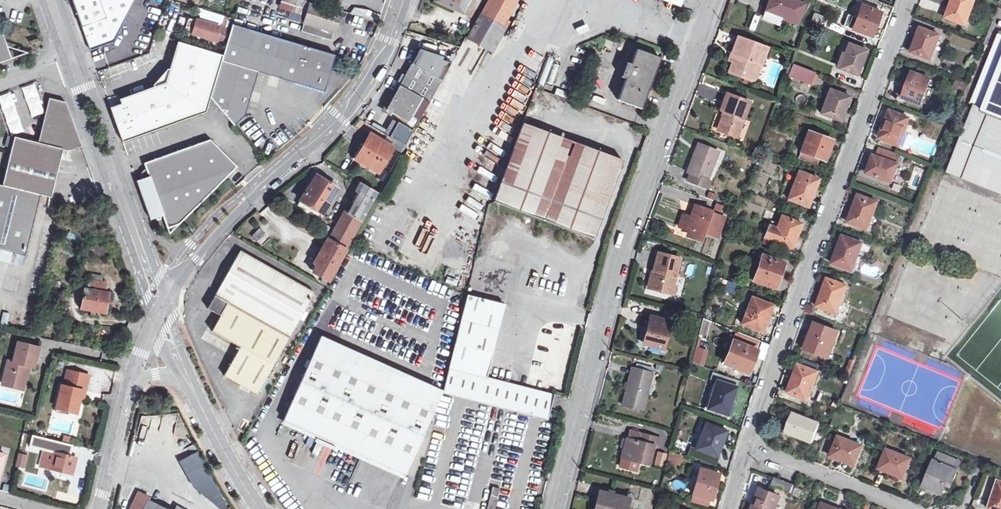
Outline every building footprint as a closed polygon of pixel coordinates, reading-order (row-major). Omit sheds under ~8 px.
[(73,3),(86,39),(102,46),(115,42),(135,0),(74,0),(73,3)] [(467,8),(450,0),(438,0),(464,13),(467,8)] [(467,8),(470,0),(450,0),(467,8)] [(519,0),(490,0),(469,37),(493,51),(508,26),(505,24),(519,0)] [(767,9),(783,15),(800,22),(807,4),(797,0),(771,0),(767,9)] [(976,0),(954,0),(947,17),(965,24),(970,10),(972,11),(976,0)] [(340,13),(310,4),(301,31),(332,41),(340,13)] [(857,20),(854,28),(873,36),(883,12),(866,5),(863,12),(859,21),(857,20)] [(780,24),(783,15),(767,9),(764,18),(780,24)] [(814,12),(810,22),(821,26),(825,16),(814,12)] [(845,25),(851,27),(855,16),(850,14),(845,25)] [(231,30),(185,17),(181,30),(227,43),(231,30)] [(210,98),(235,125),(244,117),(258,72),(317,90),(327,85),(335,55),(232,25),(231,30),(227,43),(223,55),(210,98)] [(939,43),(942,35),(923,27),(913,52),(930,59),(937,42),(939,43)] [(974,52),(977,42),(951,34),(947,47),(960,51),(961,48),(974,52)] [(1000,34),(972,104),(975,104),(948,171),(1000,192),(1000,35),(1000,34)] [(12,59),(4,36),(0,35),(0,63),(12,59)] [(732,71),(752,79),(755,72),(759,74),(765,56),(770,58),(774,47),(769,45),(768,48),(741,37),(734,53),(738,55),(736,62),(732,71)] [(90,50),(102,46),(86,39),(90,50)] [(110,108),(123,142),(206,112),(210,98),(223,55),(178,42),(169,69),(165,83),(154,87),(120,99),(122,104),(110,108)] [(851,43),(841,68),(859,75),(868,50),(851,43)] [(639,49),(633,64),(628,62),(623,76),(627,78),(619,99),(643,108),(662,58),(639,49)] [(405,119),(403,123),(415,130),(452,63),(421,51),(404,80),(388,109),(405,119)] [(795,64),(790,76),(812,84),(816,72),(795,64)] [(153,85),(154,87),(165,83),(169,69),(167,69),(153,85)] [(922,104),(925,96),(928,89),(932,78),(915,71),(911,82),(907,81),(901,96),(922,104)] [(957,80),(955,86),(965,90),(967,84),(957,80)] [(934,91),(928,89),(925,96),(931,99),(934,91)] [(834,90),(828,106),(825,105),(822,113),(841,121),(851,96),(834,90)] [(729,94),(723,110),(726,111),(719,129),(738,136),(751,102),(729,94)] [(15,137),(3,185),(40,195),(51,198),(63,152),(68,153),(82,148),(73,121),(66,102),(50,99),(39,143),(15,137)] [(880,138),(898,144),(903,130),(906,131),(911,117),(891,110),(880,138)] [(407,144),(415,130),(403,123),(400,121),(392,136),(407,144)] [(516,123),(492,205),(597,235),(621,154),(516,123)] [(903,130),(898,144),(905,147),(910,133),(906,131),(903,130)] [(802,151),(803,152),(820,158),(827,161),(833,143),(818,137),(818,134),(810,131),(802,151)] [(381,172),(395,147),(373,134),(369,141),(360,156),(374,164),(372,167),(381,172)] [(14,137),(8,136),(5,146),(11,147),(14,137)] [(939,144),(917,136),(913,148),(934,156),(939,144)] [(163,215),(167,229),(179,224),(237,167),(210,139),(144,163),(149,176),(137,181),(151,219),(163,215)] [(709,178),(711,174),(720,151),(700,143),(690,171),(693,172),(690,179),(709,187),(712,179),(709,178)] [(817,164),(820,158),(803,152),(801,158),(817,164)] [(875,155),(868,173),(893,182),(900,164),(875,155)] [(803,171),(797,186),(794,185),(789,198),(809,206),(820,178),(803,171)] [(318,175),(299,205),(320,218),(339,188),(318,175)] [(358,190),(361,192),(374,199),(378,191),(362,182),(358,190)] [(3,185),(0,184),(0,249),(25,256),(40,195),(3,185)] [(331,239),(332,240),(346,248),(374,199),(361,192),(356,201),(357,205),(360,206),(358,209),(357,212),(355,215),(347,210),(331,239)] [(872,214),(874,215),(879,202),(860,194),(849,222),(865,228),(867,228),(872,214)] [(702,240),(705,232),(719,237),(726,217),(712,212),(713,209),(697,204),(694,213),(696,214),(695,217),(685,214),(680,226),(695,231),(693,236),(702,240)] [(777,228),(770,225),(765,236),(793,246),(802,222),(786,216),(782,224),(780,223),(777,228)] [(777,228),(780,223),(772,219),(770,225),(777,228)] [(179,224),(167,229),(169,234),(179,224)] [(255,241),(265,234),(260,227),(251,234),(255,241)] [(414,245),(425,250),(431,234),(420,230),(414,245)] [(845,235),(839,249),(842,250),(836,264),(854,271),(865,242),(845,235)] [(327,283),(346,248),(332,240),(318,266),(319,274),(325,277),(323,281),(327,283)] [(94,251),(106,259),(111,253),(99,244),(94,251)] [(25,256),(0,249),(0,260),(23,266),(25,256)] [(224,281),(216,295),(291,337),(316,292),(242,250),(234,263),(231,268),(224,281)] [(649,287),(671,293),(674,284),(681,257),(661,251),(655,274),(653,274),(649,287)] [(763,255),(759,265),(754,279),(778,287),(783,273),(780,273),(784,262),(763,255)] [(748,277),(754,279),(759,265),(753,263),(748,277)] [(843,299),(849,285),(829,278),(819,306),(836,312),(841,299),(843,299)] [(107,282),(90,279),(89,289),(86,288),(82,308),(106,312),(109,292),(105,292),(107,282)] [(727,281),(724,292),(734,294),(737,284),(727,281)] [(479,350),(494,354),(506,304),(469,294),(466,307),(458,339),(451,367),(488,376),(491,364),(476,361),(479,350)] [(259,394),(291,337),(216,295),(209,308),(222,315),(214,331),(242,347),(226,375),(259,394)] [(767,323),(774,305),(772,304),(753,296),(743,323),(763,331),(766,322),(767,323)] [(653,316),(645,344),(664,349),(671,321),(653,316)] [(817,322),(807,347),(830,356),(840,331),(817,322)] [(735,338),(735,340),(757,350),(760,343),(737,334),(735,338)] [(323,336),(285,419),(406,474),(443,391),(323,336)] [(731,349),(735,340),(735,338),(731,336),(727,347),(731,349)] [(757,350),(735,340),(731,349),(725,363),(749,372),(758,350),(757,350)] [(8,360),(4,380),(25,385),(29,366),(34,367),(39,348),(18,342),(13,361),(8,360)] [(696,346),(690,362),(702,366),(708,350),(696,346)] [(476,361),(491,364),(494,354),(479,350),(476,361)] [(851,376),(857,362),(852,360),(846,374),(851,376)] [(814,386),(820,372),(800,364),(789,392),(806,399),(812,385),(814,386)] [(488,378),(488,376),(451,367),(450,368),(457,370),(451,395),(548,419),(554,395),(488,378)] [(633,367),(623,405),(643,410),(653,372),(633,367)] [(83,391),(86,392),(90,376),(69,371),(66,386),(62,385),(57,407),(70,410),(78,412),(81,398),(83,391)] [(733,401),(740,381),(713,372),(711,379),(716,381),(707,408),(726,415),(731,400),(733,401)] [(23,390),(25,385),(4,380),(2,385),(23,390)] [(794,413),(787,432),(813,442),(821,423),(794,413)] [(285,419),(283,423),(404,478),(406,474),(285,419)] [(700,439),(696,448),(691,446),(687,454),(716,465),(719,458),(717,457),(728,430),(709,423),(702,440),(700,439)] [(628,439),(638,441),(641,433),(631,430),(628,439)] [(642,442),(638,441),(628,439),(627,439),(623,457),(620,466),(637,470),(640,461),(649,464),(654,446),(658,447),(660,438),(645,434),(642,442)] [(847,442),(848,439),(840,435),(832,456),(856,465),(862,448),(847,442)] [(80,450),(49,443),(48,449),(55,450),(55,453),(44,450),(41,466),(73,474),(75,466),(77,458),(78,458),(80,450)] [(904,477),(912,458),(888,449),(881,465),(890,469),(889,471),(904,477)] [(206,508),(221,508),(226,507),(197,450),(181,459),(206,508)] [(659,451),(656,464),(663,466),(667,453),(659,451)] [(670,452),(667,461),(680,464),(683,456),(670,452)] [(934,490),(943,494),(948,484),(953,486),(959,470),(962,462),(939,452),(926,484),(935,488),(934,490)] [(19,453),(16,466),(25,468),(28,455),(19,453)] [(700,468),(693,494),(711,499),(718,473),(700,468)] [(775,477),(772,485),(791,493),(794,485),(775,477)] [(999,480),(990,508),(991,508),(1000,508),(1000,481),(999,480)] [(501,488),(494,486),(488,508),(496,508),(501,488)] [(781,496),(763,489),(754,508),(776,508),(781,496)] [(597,502),(602,503),(600,508),(628,508),(631,499),(600,490),(597,502)] [(149,500),(145,508),(167,508),(149,500)]
